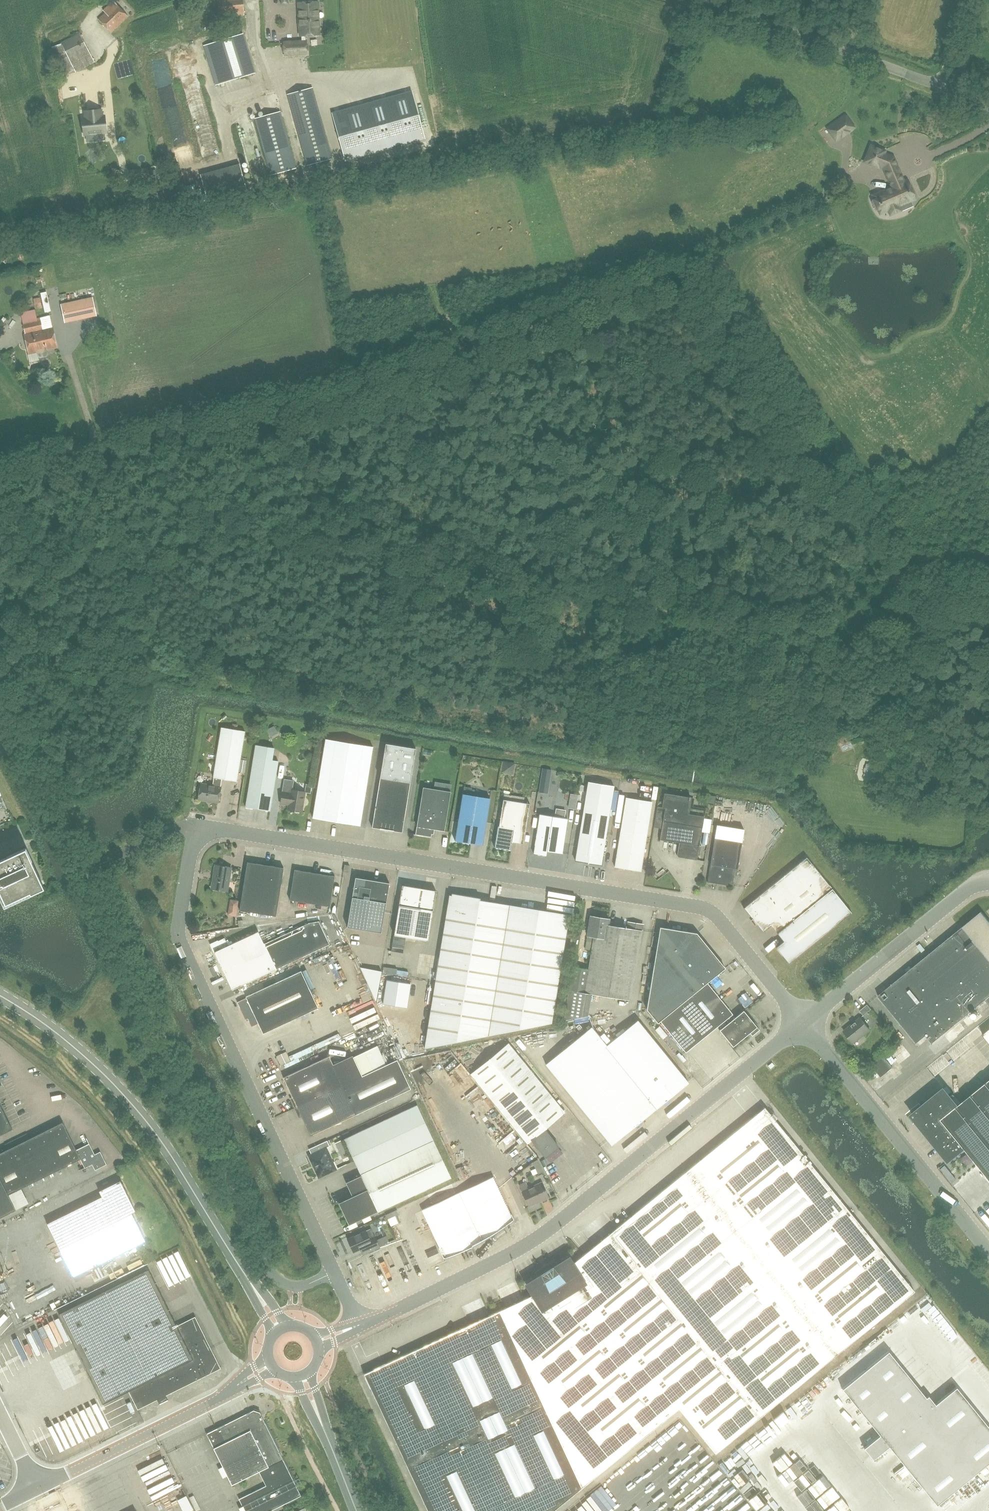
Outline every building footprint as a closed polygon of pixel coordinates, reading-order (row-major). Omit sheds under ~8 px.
[(110,32),(128,16),(113,0),(103,10),(105,12),(98,19),(110,32)] [(244,14),(243,0),(217,0),(219,17),(244,14)] [(315,2),(298,3),(300,36),(301,36),(302,41),(284,42),(285,55),(307,54),(306,41),(306,35),(311,35),(311,37),(318,37),(318,35),(319,35),(317,2),(315,2)] [(62,43),(51,48),(51,49),(64,74),(75,69),(76,71),(94,61),(80,33),(61,42),(62,43)] [(216,84),(254,72),(242,34),(204,46),(216,84)] [(180,57),(187,81),(199,78),(192,54),(180,57)] [(89,83),(90,100),(100,100),(99,82),(89,83)] [(332,158),(312,88),(288,94),(307,165),(332,158)] [(425,138),(411,91),(352,107),(341,110),(332,113),(343,150),(346,160),(425,138)] [(101,110),(85,112),(86,118),(83,118),(84,134),(106,132),(105,116),(102,116),(101,110)] [(271,175),(296,168),(280,111),(255,118),(271,175)] [(836,140),(841,136),(842,136),(848,132),(848,131),(853,127),(845,115),(827,128),(836,140)] [(880,213),(885,211),(886,211),(889,209),(891,214),(900,210),(898,205),(913,199),(905,181),(903,182),(899,173),(900,172),(899,172),(899,169),(897,166),(896,166),(893,157),(883,153),(884,152),(885,151),(871,145),(870,146),(871,146),(865,161),(864,161),(878,167),(879,166),(878,166),(879,165),(883,167),(892,187),(878,193),(878,192),(877,193),(878,193),(873,195),(880,213)] [(57,304),(61,321),(92,313),(88,296),(57,304)] [(40,312),(47,310),(44,299),(37,301),(40,312)] [(37,317),(23,320),(25,333),(43,329),(40,318),(37,318),(37,317)] [(47,353),(46,349),(56,346),(52,328),(25,335),(29,353),(37,351),(38,356),(40,357),(46,355),(47,353)] [(81,354),(82,360),(94,357),(92,351),(81,354)] [(222,779),(236,781),(245,731),(221,727),(213,777),(214,777),(213,785),(201,783),(198,799),(218,802),(221,786),(220,786),(222,779)] [(360,825),(373,746),(363,745),(325,739),(313,818),(360,825)] [(372,827),(402,832),(416,748),(386,743),(372,827)] [(256,745),(254,757),(246,807),(270,811),(278,761),(272,760),(274,748),(256,745)] [(894,771),(877,767),(874,778),(892,781),(894,771)] [(549,777),(550,769),(542,768),(541,776),(549,777)] [(601,864),(609,815),(614,785),(588,781),(575,860),(601,864)] [(423,787),(415,834),(431,837),(432,829),(444,831),(451,791),(423,787)] [(282,791),(280,803),(289,804),(288,809),(302,812),(305,792),(291,789),(291,792),(282,791)] [(472,835),(484,837),(490,798),(463,794),(459,819),(458,819),(455,841),(471,843),(472,835)] [(530,803),(522,802),(523,797),(504,794),(499,826),(498,826),(494,847),(511,850),(512,842),(523,844),(530,803)] [(660,839),(679,842),(677,857),(697,860),(703,815),(687,813),(689,796),(688,795),(687,797),(665,794),(664,803),(666,803),(660,839)] [(641,871),(646,835),(652,801),(626,797),(621,831),(615,867),(641,871)] [(547,851),(562,854),(567,818),(540,813),(534,853),(547,856),(547,851)] [(714,818),(713,834),(741,836),(742,820),(714,818)] [(715,837),(707,882),(732,886),(735,869),(738,869),(742,842),(715,837)] [(45,888),(26,848),(0,860),(0,893),(0,892),(6,904),(30,893),(31,895),(45,888)] [(771,925),(777,933),(784,941),(776,947),(789,963),(852,912),(807,857),(744,908),(763,932),(771,925)] [(239,910),(276,916),(284,868),(247,862),(239,910)] [(231,868),(215,865),(211,888),(227,891),(231,868)] [(335,876),(295,869),(290,900),(330,906),(335,876)] [(381,932),(389,883),(355,877),(347,927),(381,932)] [(436,890),(402,885),(394,934),(428,940),(436,890)] [(551,1023),(569,914),(473,899),(473,897),(452,893),(452,895),(449,895),(424,1048),(551,1023)] [(981,911),(878,995),(917,1042),(926,1035),(932,1043),(986,999),(988,1002),(988,920),(981,911)] [(331,915),(321,921),(331,940),(341,935),(331,915)] [(591,994),(631,1000),(643,924),(628,922),(628,928),(608,924),(609,919),(591,916),(588,935),(594,936),(589,969),(573,966),(564,1020),(588,1015),(591,994)] [(232,990),(276,969),(330,944),(319,921),(309,923),(264,944),(264,943),(258,931),(228,945),(224,938),(214,943),(213,949),(232,990)] [(658,1023),(660,1021),(686,1052),(717,1027),(733,1046),(750,1033),(752,1036),(759,1030),(744,1010),(735,1017),(707,982),(725,968),(697,933),(660,927),(646,1009),(658,1023)] [(246,998),(237,1002),(244,1016),(246,1015),(251,1026),(258,1023),(263,1034),(318,1008),(301,971),(246,996),(246,998)] [(411,984),(387,980),(383,1004),(407,1008),(411,984)] [(746,1008),(754,1004),(750,993),(741,996),(746,1008)] [(370,1005),(376,1001),(372,994),(366,997),(370,1005)] [(867,1005),(860,1010),(863,1015),(871,1009),(867,1005)] [(376,1006),(351,1016),(354,1023),(379,1013),(376,1006)] [(860,1017),(844,1031),(853,1042),(870,1029),(860,1017)] [(612,1145),(688,1082),(637,1020),(606,1045),(591,1027),(546,1064),(612,1145)] [(543,1130),(564,1112),(508,1043),(470,1074),(527,1143),(531,1140),(546,1158),(558,1148),(543,1130)] [(353,1053),(361,1071),(374,1066),(366,1048),(353,1053)] [(871,1064),(881,1077),(893,1067),(883,1055),(871,1064)] [(941,1055),(928,1063),(934,1072),(947,1063),(941,1055)] [(329,1056),(283,1077),(297,1107),(310,1136),(356,1114),(411,1089),(397,1059),(385,1065),(374,1070),(362,1076),(353,1057),(334,1066),(329,1056)] [(911,1115),(949,1160),(964,1148),(988,1178),(988,1080),(958,1105),(944,1088),(911,1115)] [(12,1129),(0,1104),(0,1135),(12,1129)] [(349,1224),(378,1211),(378,1212),(451,1177),(417,1105),(344,1139),(361,1175),(346,1182),(352,1196),(338,1202),(349,1224)] [(679,1408),(715,1453),(914,1291),(765,1107),(571,1265),(568,1261),(558,1267),(554,1261),(536,1272),(540,1279),(530,1285),(535,1293),(364,1373),(428,1510),(553,1510),(679,1408)] [(8,1195),(80,1159),(85,1168),(92,1164),(95,1170),(107,1164),(100,1151),(95,1154),(89,1143),(76,1150),(63,1122),(0,1153),(0,1218),(16,1210),(8,1195)] [(336,1169),(326,1147),(329,1146),(327,1141),(309,1149),(311,1154),(309,1155),(319,1177),(336,1169)] [(444,1256),(480,1239),(513,1219),(493,1176),(422,1209),(444,1256)] [(73,1277),(146,1241),(132,1213),(136,1211),(120,1180),(99,1191),(102,1196),(47,1223),(73,1277)] [(547,1197),(548,1197),(542,1182),(529,1188),(526,1181),(519,1184),(522,1191),(529,1206),(541,1200),(543,1203),(547,1200),(547,1197)] [(572,1186),(562,1193),(566,1199),(576,1192),(572,1186)] [(363,1254),(368,1252),(380,1247),(371,1228),(347,1239),(353,1252),(360,1249),(363,1254)] [(371,1262),(383,1258),(380,1251),(368,1255),(371,1262)] [(103,1403),(121,1394),(128,1391),(138,1409),(221,1368),(195,1316),(176,1326),(148,1269),(59,1313),(103,1403)] [(896,1320),(891,1324),(894,1329),(900,1326),(896,1320)] [(58,1369),(80,1358),(77,1351),(54,1361),(58,1369)] [(936,1505),(988,1462),(988,1427),(956,1386),(935,1404),(928,1395),(926,1397),(888,1351),(842,1389),(879,1435),(889,1446),(936,1505)] [(259,1471),(266,1485),(239,1499),(245,1510),(270,1510),(301,1495),(258,1408),(206,1433),(231,1485),(259,1471)] [(765,1435),(772,1430),(767,1424),(760,1429),(765,1435)] [(761,1486),(770,1478),(764,1471),(769,1466),(760,1457),(746,1469),(761,1486)] [(741,1487),(749,1483),(746,1477),(738,1481),(741,1487)]
